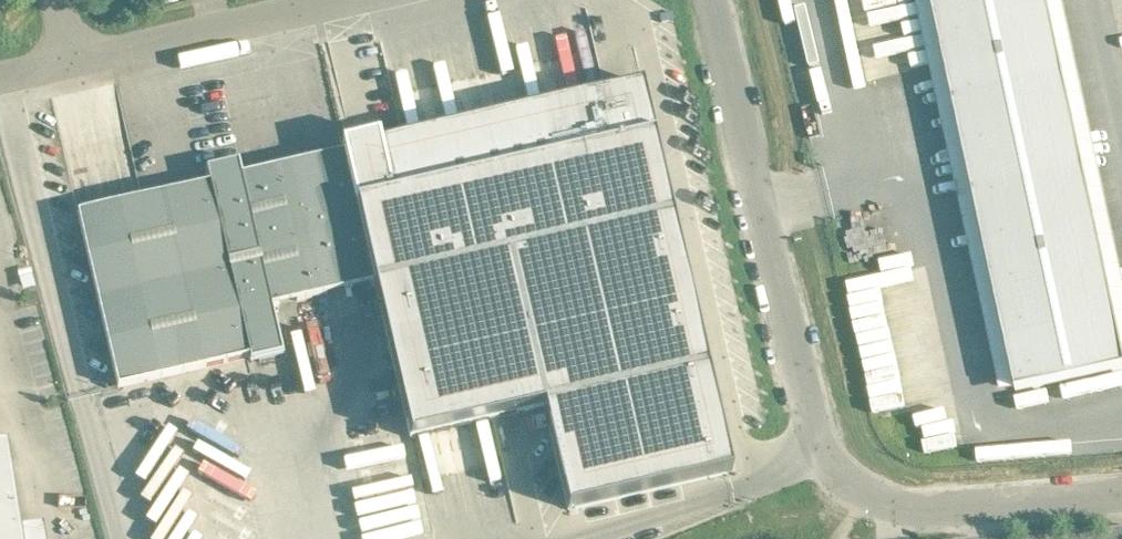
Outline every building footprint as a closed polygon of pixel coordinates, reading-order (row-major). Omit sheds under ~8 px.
[(1016,391),(1121,368),(1121,349),(1046,0),(931,0),(1016,391)] [(374,80),(371,69),(360,72),(363,83),(374,80)] [(209,183),(78,214),(118,387),(249,357),(250,362),(283,355),(272,307),(311,298),(374,283),(411,438),(544,408),(568,510),(733,472),(673,212),(662,165),(642,83),(402,138),(381,143),(379,135),(376,136),(377,140),(347,147),(346,143),(342,144),(344,152),(280,167),(242,175),(239,161),(205,169),(209,183)] [(885,273),(887,283),(918,276),(916,266),(885,273)] [(867,297),(875,335),(899,329),(892,301),(932,292),(930,283),(867,297)] [(876,338),(878,350),(905,345),(903,333),(876,338)] [(964,417),(933,423),(936,436),(937,435),(940,448),(970,441),(964,417)] [(21,526),(8,441),(0,441),(0,538),(23,538),(21,526)]
